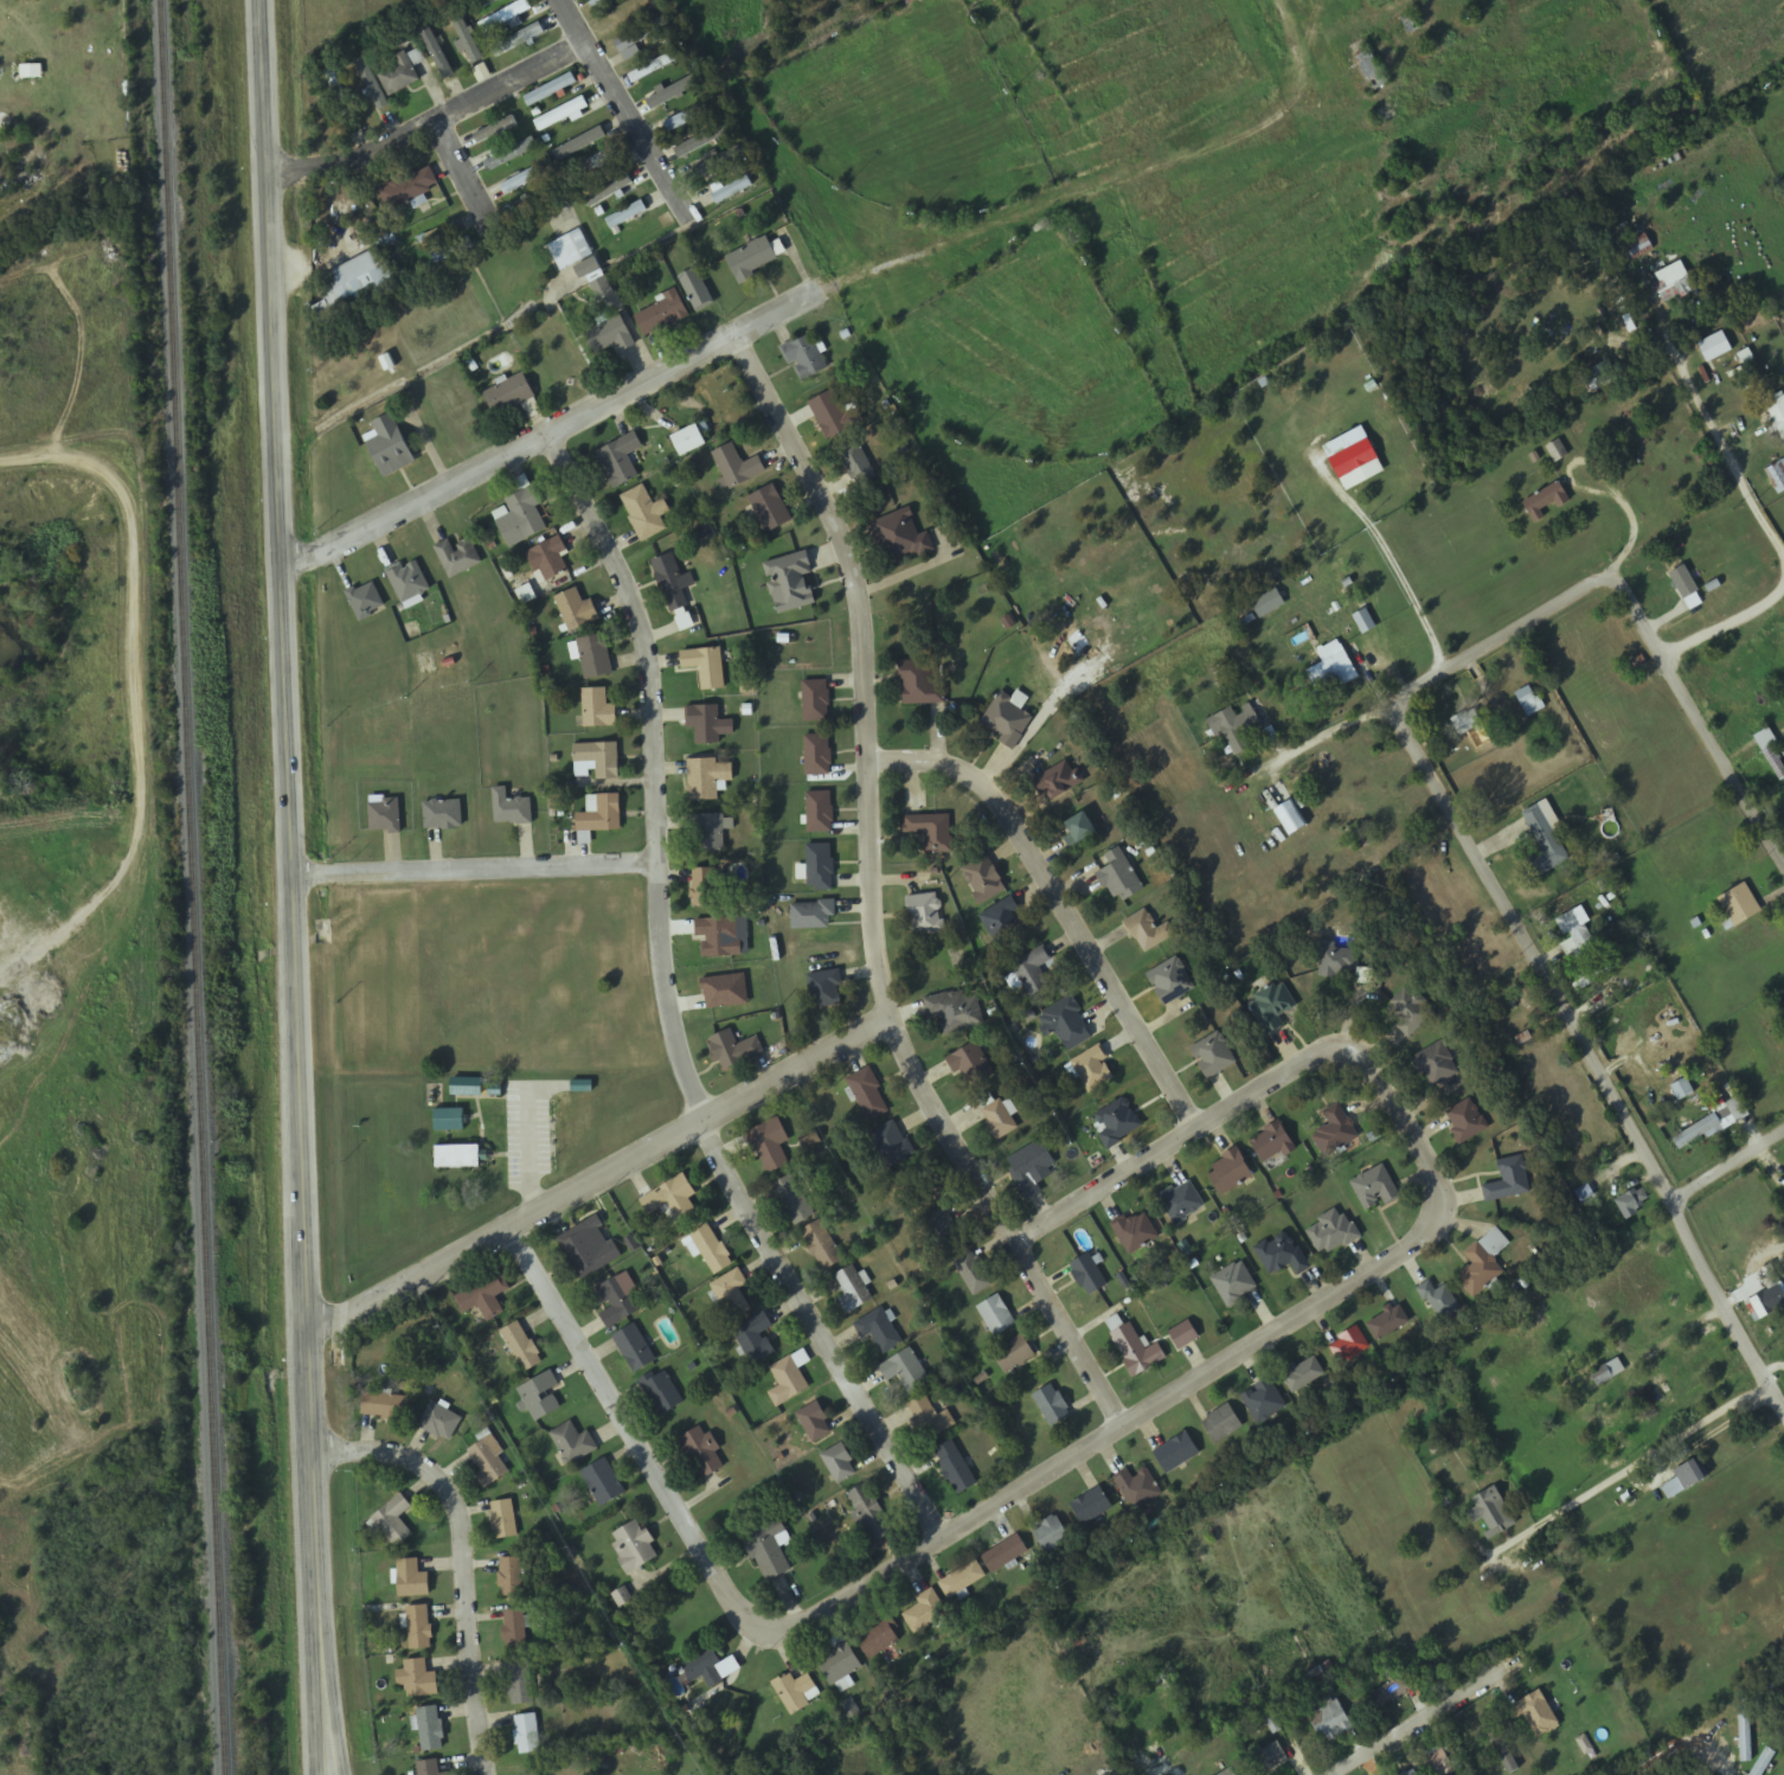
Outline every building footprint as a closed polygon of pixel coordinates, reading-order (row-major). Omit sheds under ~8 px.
[(519,17),(533,10),(528,0),(526,0),(479,25),(485,37),(509,24),(513,31),(523,25),(519,17)] [(487,8),(503,0),(483,0),(487,8)] [(451,16),(473,65),(483,61),(461,12),(451,16)] [(615,43),(620,53),(667,30),(662,20),(615,43)] [(491,48),(496,59),(546,35),(541,24),(491,48)] [(455,76),(435,40),(426,46),(445,81),(455,76)] [(630,75),(634,84),(683,60),(679,51),(630,75)] [(390,96),(420,84),(407,53),(395,58),(399,68),(381,75),(390,96)] [(1382,90),(1393,79),(1366,53),(1355,65),(1382,90)] [(356,68),(377,106),(387,100),(365,62),(356,68)] [(42,64),(21,64),(21,80),(42,80),(42,64)] [(525,100),(530,110),(578,83),(572,73),(525,100)] [(703,85),(697,74),(650,100),(655,110),(703,85)] [(591,112),(585,99),(534,122),(540,135),(591,112)] [(474,135),(479,145),(518,127),(513,118),(474,135)] [(673,146),(680,156),(726,130),(720,120),(673,146)] [(607,137),(601,126),(554,153),(560,164),(607,137)] [(530,151),(525,141),(487,161),(493,171),(530,151)] [(696,181),(747,157),(742,146),(691,169),(696,181)] [(618,164),(614,152),(579,165),(584,177),(618,164)] [(500,186),(506,197),(553,171),(547,161),(500,186)] [(430,168),(382,192),(393,213),(441,188),(430,168)] [(753,188),(748,177),(713,195),(718,205),(753,188)] [(580,200),(585,211),(635,190),(630,179),(580,200)] [(612,230),(648,213),(644,203),(607,219),(612,230)] [(574,218),(566,205),(546,217),(554,230),(574,218)] [(593,256),(581,230),(548,246),(561,272),(593,256)] [(1630,264),(1655,250),(1647,234),(1621,248),(1630,264)] [(739,283),(780,263),(767,238),(726,259),(739,283)] [(402,292),(383,251),(318,280),(328,303),(316,309),(324,327),(402,292)] [(583,282),(603,272),(597,259),(577,269),(583,282)] [(1652,276),(1665,303),(1695,288),(1682,261),(1652,276)] [(634,312),(645,337),(690,318),(680,293),(634,312)] [(617,344),(621,353),(636,345),(621,315),(583,334),(594,356),(617,344)] [(829,369),(811,334),(782,349),(800,384),(829,369)] [(1594,393),(1620,380),(1611,361),(1584,373),(1594,393)] [(537,398),(525,374),(485,393),(498,418),(537,398)] [(827,439),(853,427),(834,391),(809,403),(827,439)] [(1765,401),(1783,440),(1783,392),(1765,401)] [(377,432),(366,437),(384,478),(417,463),(394,413),(373,423),(377,432)] [(708,445),(703,434),(710,431),(705,421),(672,438),(682,458),(708,445)] [(1330,459),(1339,479),(1380,460),(1370,438),(1360,443),(1355,432),(1340,439),(1346,452),(1330,459)] [(630,455),(644,449),(638,435),(598,450),(613,490),(639,480),(630,455)] [(876,475),(858,442),(838,453),(856,485),(876,475)] [(1548,448),(1556,460),(1566,454),(1559,442),(1548,448)] [(768,473),(760,457),(743,465),(733,444),(713,454),(725,478),(718,482),(723,494),(768,473)] [(1767,469),(1777,495),(1783,492),(1783,462),(1767,469)] [(1536,524),(1571,500),(1558,481),(1523,505),(1536,524)] [(793,522),(774,485),(749,498),(768,535),(793,522)] [(621,497),(642,543),(668,531),(663,518),(672,514),(665,500),(654,506),(645,486),(621,497)] [(550,531),(533,488),(506,499),(512,514),(498,519),(509,548),(550,531)] [(873,523),(890,567),(935,549),(928,532),(921,535),(910,508),(873,523)] [(545,586),(570,572),(561,556),(568,552),(560,536),(528,554),(545,586)] [(454,548),(450,540),(435,547),(450,579),(483,564),(472,540),(454,548)] [(684,590),(698,585),(694,573),(681,577),(674,555),(653,561),(670,614),(690,607),(684,590)] [(766,563),(776,614),(816,606),(810,576),(812,576),(808,555),(766,563)] [(403,605),(431,591),(416,560),(388,574),(403,605)] [(1670,574),(1684,600),(1700,592),(1686,565),(1670,574)] [(359,621),(386,610),(373,583),(347,594),(359,621)] [(601,623),(594,601),(583,604),(579,590),(557,596),(568,633),(601,623)] [(1260,620),(1286,607),(1277,590),(1251,602),(1260,620)] [(1354,617),(1364,635),(1376,628),(1367,611),(1354,617)] [(615,674),(605,634),(577,641),(587,681),(615,674)] [(1318,651),(1324,664),(1306,672),(1317,696),(1358,678),(1341,641),(1318,651)] [(703,693),(725,691),(722,649),(681,652),(682,669),(701,668),(703,693)] [(903,705),(945,705),(945,687),(934,687),(934,663),(903,663),(903,705)] [(829,722),(829,682),(804,682),(804,722),(829,722)] [(584,728),(618,728),(618,705),(607,705),(607,689),(584,689),(584,728)] [(1015,750),(1034,717),(1022,711),(1029,699),(1017,692),(1013,700),(1000,692),(981,724),(1002,735),(999,741),(1015,750)] [(1535,701),(1534,700),(1524,704),(1529,716),(1544,709),(1540,699),(1535,701)] [(1208,720),(1217,737),(1224,734),(1236,757),(1252,749),(1247,740),(1265,731),(1251,704),(1237,711),(1235,707),(1208,720)] [(687,707),(688,729),(697,728),(697,745),(722,745),(722,737),(734,737),(734,721),(720,721),(719,707),(687,707)] [(1485,729),(1477,709),(1452,719),(1459,738),(1485,729)] [(1770,729),(1755,737),(1782,782),(1783,781),(1783,765),(1773,746),(1778,743),(1770,729)] [(806,776),(832,776),(832,736),(806,736),(806,776)] [(576,777),(597,777),(597,781),(619,780),(619,744),(575,745),(576,777)] [(719,803),(719,782),(733,782),(733,760),(689,761),(689,804),(719,803)] [(1041,797),(1049,792),(1053,801),(1081,785),(1067,760),(1031,781),(1041,797)] [(532,800),(508,800),(508,788),(494,788),(494,825),(532,825),(532,800)] [(833,833),(832,792),(807,793),(807,834),(833,833)] [(621,832),(621,795),(587,795),(587,814),(578,814),(578,832),(621,832)] [(400,833),(400,800),(371,800),(371,833),(400,833)] [(1572,861),(1548,815),(1553,813),(1547,801),(1524,813),(1544,852),(1530,860),(1539,877),(1572,861)] [(462,829),(462,802),(425,802),(425,829),(462,829)] [(1072,835),(1065,838),(1071,850),(1099,837),(1087,813),(1066,823),(1072,835)] [(724,816),(692,816),(692,835),(701,835),(701,853),(724,853),(724,816)] [(952,854),(952,816),(905,817),(905,835),(926,835),(926,855),(952,854)] [(1351,835),(1357,850),(1374,843),(1368,828),(1351,835)] [(833,846),(808,846),(808,892),(833,892),(833,846)] [(1093,863),(1116,905),(1144,890),(1121,848),(1093,863)] [(961,871),(981,906),(1008,891),(988,856),(961,871)] [(694,908),(716,908),(716,870),(694,870),(694,908)] [(1736,928),(1764,912),(1747,883),(1719,899),(1736,928)] [(944,934),(940,895),(909,898),(913,937),(944,934)] [(1020,911),(1022,910),(1013,896),(980,916),(999,949),(1031,930),(1020,911)] [(791,903),(791,930),(835,930),(835,903),(791,903)] [(1559,920),(1580,954),(1597,944),(1586,926),(1592,922),(1582,906),(1559,920)] [(1125,922),(1144,955),(1177,936),(1169,923),(1157,930),(1146,910),(1125,922)] [(743,957),(742,930),(731,930),(731,920),(696,920),(696,940),(703,939),(703,958),(743,957)] [(1054,964),(1044,946),(1013,965),(1035,1004),(1065,987),(1052,965),(1054,964)] [(1318,947),(1318,978),(1358,978),(1358,947),(1318,947)] [(1624,964),(1619,956),(1574,986),(1579,994),(1624,964)] [(1196,989),(1178,958),(1147,975),(1165,1006),(1196,989)] [(841,973),(809,974),(811,1009),(843,1008),(841,973)] [(1297,1009),(1283,982),(1248,999),(1266,1036),(1285,1027),(1280,1017),(1297,1009)] [(1434,1015),(1407,988),(1384,1011),(1411,1038),(1434,1015)] [(977,990),(925,1001),(930,1019),(941,1017),(945,1036),(985,1027),(977,990)] [(1044,1013),(1062,1044),(1089,1028),(1072,997),(1044,1013)] [(764,1056),(758,1038),(736,1045),(731,1032),(708,1040),(720,1072),(764,1056)] [(1238,1063),(1219,1032),(1191,1049),(1209,1081),(1238,1063)] [(1461,1075),(1443,1042),(1413,1058),(1430,1091),(1461,1075)] [(995,1074),(977,1043),(948,1059),(965,1091),(995,1074)] [(1104,1062),(1109,1059),(1100,1045),(1072,1063),(1092,1093),(1115,1078),(1104,1062)] [(893,1111),(871,1068),(847,1080),(869,1123),(893,1111)] [(452,1097),(502,1097),(502,1086),(488,1086),(488,1079),(452,1079),(452,1097)] [(1145,1128),(1125,1097),(1090,1119),(1110,1150),(1145,1128)] [(1018,1129),(1000,1099),(980,1112),(998,1141),(1018,1129)] [(1459,1146),(1489,1131),(1474,1099),(1444,1113),(1459,1146)] [(1750,1117),(1742,1101),(1672,1137),(1680,1152),(1750,1117)] [(1330,1126),(1312,1134),(1324,1159),(1359,1141),(1341,1104),(1323,1113),(1330,1126)] [(464,1110),(435,1110),(435,1132),(464,1132),(464,1110)] [(746,1135),(767,1177),(788,1166),(779,1147),(790,1141),(779,1119),(746,1135)] [(871,1133),(890,1169),(915,1156),(896,1120),(871,1133)] [(1251,1140),(1266,1167),(1297,1151),(1282,1123),(1251,1140)] [(1027,1202),(1044,1194),(1038,1182),(1059,1171),(1043,1141),(1006,1160),(1027,1202)] [(480,1169),(480,1147),(436,1147),(436,1169),(480,1169)] [(1207,1167),(1223,1196),(1255,1178),(1239,1149),(1207,1167)] [(1503,1181),(1483,1186),(1487,1203),(1533,1193),(1525,1156),(1499,1162),(1503,1181)] [(1401,1196),(1383,1165),(1351,1183),(1368,1214),(1401,1196)] [(698,1214),(689,1199),(697,1194),(686,1175),(641,1200),(650,1217),(664,1210),(674,1227),(698,1214)] [(816,1215),(792,1175),(772,1187),(795,1227),(816,1215)] [(1159,1196),(1176,1226),(1206,1208),(1189,1178),(1159,1196)] [(1653,1208),(1643,1187),(1616,1200),(1626,1220),(1653,1208)] [(1159,1241),(1145,1211),(1114,1225),(1128,1255),(1159,1241)] [(1361,1237),(1347,1212),(1309,1234),(1323,1259),(1361,1237)] [(578,1280),(621,1262),(602,1217),(559,1236),(578,1280)] [(846,1258),(818,1221),(799,1235),(827,1272),(846,1258)] [(690,1236),(716,1277),(735,1265),(709,1224),(690,1236)] [(1465,1253),(1474,1265),(1458,1278),(1473,1298),(1505,1274),(1494,1259),(1511,1245),(1498,1228),(1465,1253)] [(1269,1277),(1292,1265),(1298,1276),(1310,1270),(1290,1230),(1255,1248),(1269,1277)] [(954,1261),(974,1297),(994,1286),(974,1250),(954,1261)] [(1069,1267),(1089,1299),(1109,1286),(1090,1255),(1069,1267)] [(1259,1289),(1241,1261),(1211,1280),(1229,1308),(1259,1289)] [(848,1316),(874,1301),(854,1266),(835,1277),(846,1295),(839,1299),(848,1316)] [(740,1291),(749,1286),(740,1270),(711,1287),(732,1323),(752,1311),(740,1291)] [(1775,1271),(1764,1276),(1771,1291),(1749,1302),(1758,1321),(1783,1309),(1783,1291),(1775,1271)] [(453,1297),(462,1316),(480,1307),(487,1323),(505,1315),(496,1298),(510,1291),(502,1273),(453,1297)] [(600,1316),(609,1331),(641,1312),(620,1277),(597,1290),(609,1311),(600,1316)] [(1437,1293),(1429,1282),(1418,1290),(1440,1322),(1461,1308),(1446,1286),(1437,1293)] [(1018,1325),(998,1295),(977,1310),(997,1339),(1018,1325)] [(1368,1322),(1376,1341),(1411,1326),(1403,1307),(1368,1322)] [(886,1356),(905,1344),(881,1308),(854,1327),(863,1341),(872,1335),(886,1356)] [(733,1331),(753,1368),(776,1356),(764,1334),(774,1329),(766,1314),(733,1331)] [(1200,1337),(1188,1321),(1170,1335),(1181,1351),(1200,1337)] [(500,1334),(525,1375),(544,1363),(519,1322),(500,1334)] [(1145,1351),(1131,1324),(1111,1334),(1134,1378),(1167,1360),(1158,1344),(1145,1351)] [(655,1364),(638,1326),(615,1336),(632,1375),(655,1364)] [(1340,1365),(1370,1351),(1360,1329),(1330,1343),(1340,1365)] [(993,1352),(1006,1375),(1037,1358),(1024,1335),(993,1352)] [(932,1383),(910,1349),(879,1369),(889,1383),(897,1378),(910,1397),(932,1383)] [(769,1394),(777,1409),(810,1390),(792,1357),(771,1368),(781,1387),(769,1394)] [(1295,1395),(1326,1375),(1315,1357),(1283,1376),(1295,1395)] [(1626,1371),(1617,1359),(1591,1376),(1599,1389),(1626,1371)] [(661,1418),(684,1405),(663,1368),(640,1382),(661,1418)] [(562,1410),(553,1393),(561,1389),(552,1373),(518,1390),(525,1403),(523,1404),(533,1425),(562,1410)] [(1241,1397),(1259,1426),(1287,1409),(1269,1379),(1241,1397)] [(1073,1416),(1054,1385),(1034,1397),(1053,1429),(1073,1416)] [(403,1396),(363,1396),(363,1419),(403,1419),(403,1396)] [(834,1433),(818,1403),(797,1414),(814,1444),(834,1433)] [(419,1429),(451,1444),(463,1419),(431,1404),(419,1429)] [(1245,1427),(1230,1404),(1202,1423),(1217,1446),(1245,1427)] [(580,1437),(571,1423),(550,1436),(570,1468),(599,1450),(588,1432),(580,1437)] [(725,1468),(702,1427),(678,1442),(701,1482),(725,1468)] [(1201,1454),(1187,1432),(1155,1454),(1169,1475),(1201,1454)] [(487,1439),(468,1453),(483,1474),(477,1478),(486,1490),(511,1473),(487,1439)] [(979,1486),(952,1441),(933,1453),(959,1497),(979,1486)] [(839,1486),(860,1473),(843,1444),(821,1456),(839,1486)] [(1674,1472),(1678,1479),(1661,1487),(1668,1501),(1709,1480),(1699,1459),(1674,1472)] [(582,1472),(599,1509),(625,1497),(609,1460),(582,1472)] [(1135,1478),(1127,1471),(1113,1485),(1139,1509),(1160,1487),(1142,1471),(1135,1478)] [(875,1544),(895,1532),(867,1485),(846,1497),(875,1544)] [(1476,1510),(1468,1513),(1474,1526),(1484,1522),(1491,1539),(1516,1528),(1499,1487),(1471,1499),(1476,1510)] [(1113,1512),(1102,1488),(1071,1503),(1082,1526),(1113,1512)] [(414,1536),(400,1519),(413,1508),(401,1495),(372,1520),(397,1550),(414,1536)] [(498,1542),(520,1536),(510,1500),(489,1506),(498,1542)] [(1047,1554),(1071,1538),(1055,1515),(1032,1530),(1047,1554)] [(660,1558),(640,1521),(609,1537),(629,1575),(660,1558)] [(793,1572),(781,1548),(792,1543),(782,1521),(744,1539),(765,1585),(793,1572)] [(995,1576),(1030,1552),(1018,1534),(983,1558),(995,1576)] [(500,1559),(500,1598),(522,1598),(522,1559),(500,1559)] [(430,1597),(430,1575),(419,1575),(419,1561),(399,1561),(399,1597),(430,1597)] [(940,1585),(950,1601),(987,1577),(976,1561),(940,1585)] [(921,1605),(903,1618),(916,1636),(949,1614),(933,1590),(918,1600),(921,1605)] [(410,1651),(432,1650),(430,1607),(408,1608),(410,1651)] [(525,1611),(503,1613),(506,1650),(529,1647),(525,1611)] [(856,1639),(871,1661),(905,1637),(890,1616),(856,1639)] [(863,1669),(848,1643),(818,1661),(832,1687),(863,1669)] [(694,1684),(703,1678),(710,1691),(724,1682),(716,1669),(724,1665),(713,1647),(683,1665),(694,1684)] [(440,1696),(438,1674),(428,1675),(426,1660),(405,1662),(406,1671),(397,1672),(398,1688),(408,1687),(410,1699),(440,1696)] [(510,1706),(539,1704),(537,1661),(508,1662),(510,1706)] [(1387,1678),(1390,1684),(1372,1694),(1381,1710),(1417,1689),(1405,1668),(1387,1678)] [(797,1683),(791,1673),(772,1686),(794,1719),(814,1705),(809,1698),(819,1691),(808,1675),(797,1683)] [(1527,1716),(1539,1739),(1561,1727),(1542,1692),(1511,1708),(1518,1721),(1527,1716)] [(1354,1729),(1338,1701),(1309,1718),(1325,1747),(1354,1729)] [(420,1752),(442,1752),(442,1709),(420,1709),(420,1752)] [(1739,1709),(1739,1763),(1752,1763),(1752,1709),(1739,1709)] [(517,1755),(540,1755),(540,1716),(517,1716),(517,1755)] [(1510,1774),(1511,1774),(1521,1769),(1494,1723),(1483,1729),(1510,1774)] [(1289,1761),(1278,1742),(1250,1757),(1260,1774),(1264,1774),(1289,1761)] [(1447,1744),(1424,1758),(1434,1774),(1454,1774),(1462,1770),(1447,1744)] [(438,1761),(417,1764),(419,1774),(440,1774),(438,1761)]
